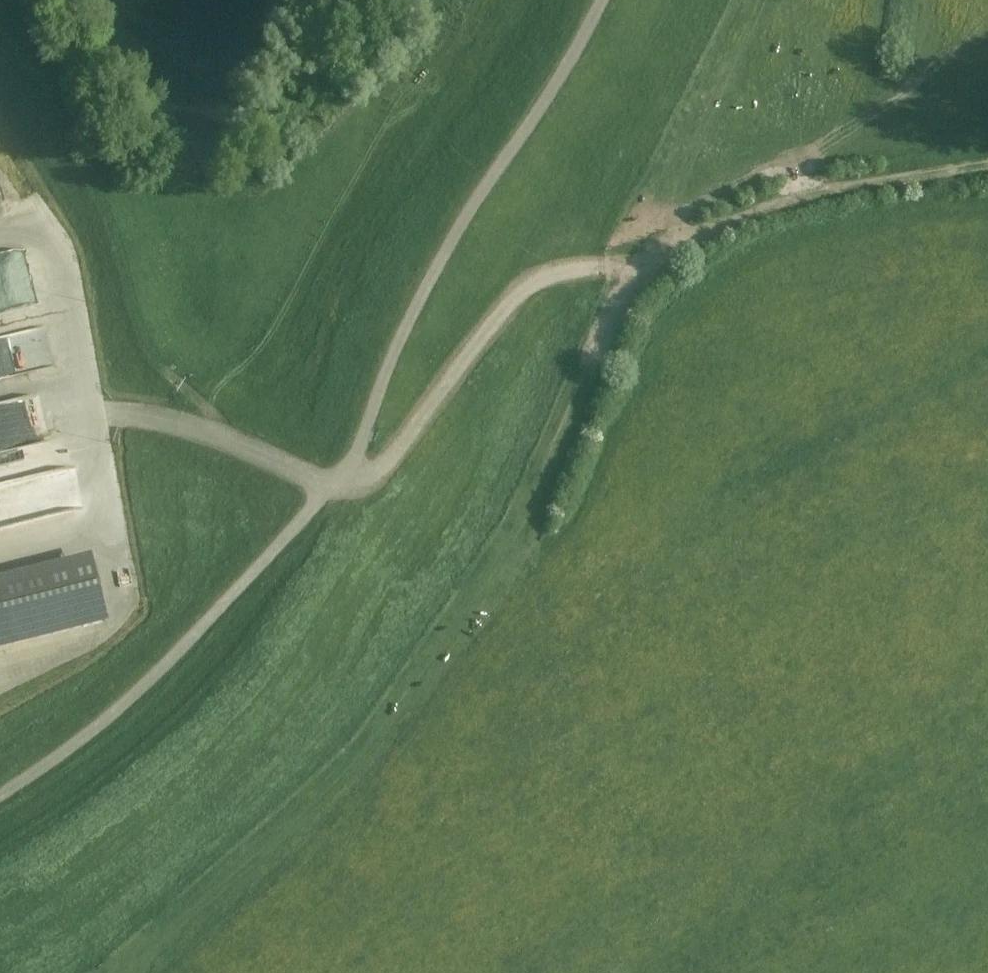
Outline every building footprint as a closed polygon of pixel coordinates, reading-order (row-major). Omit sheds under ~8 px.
[(0,256),(0,315),(37,306),(23,250),(0,256)] [(0,338),(0,381),(54,367),(43,327),(0,338)] [(0,405),(0,455),(49,443),(37,395),(0,405)] [(0,486),(0,530),(83,509),(74,467),(0,486)] [(0,579),(0,649),(105,622),(89,557),(0,579)]
